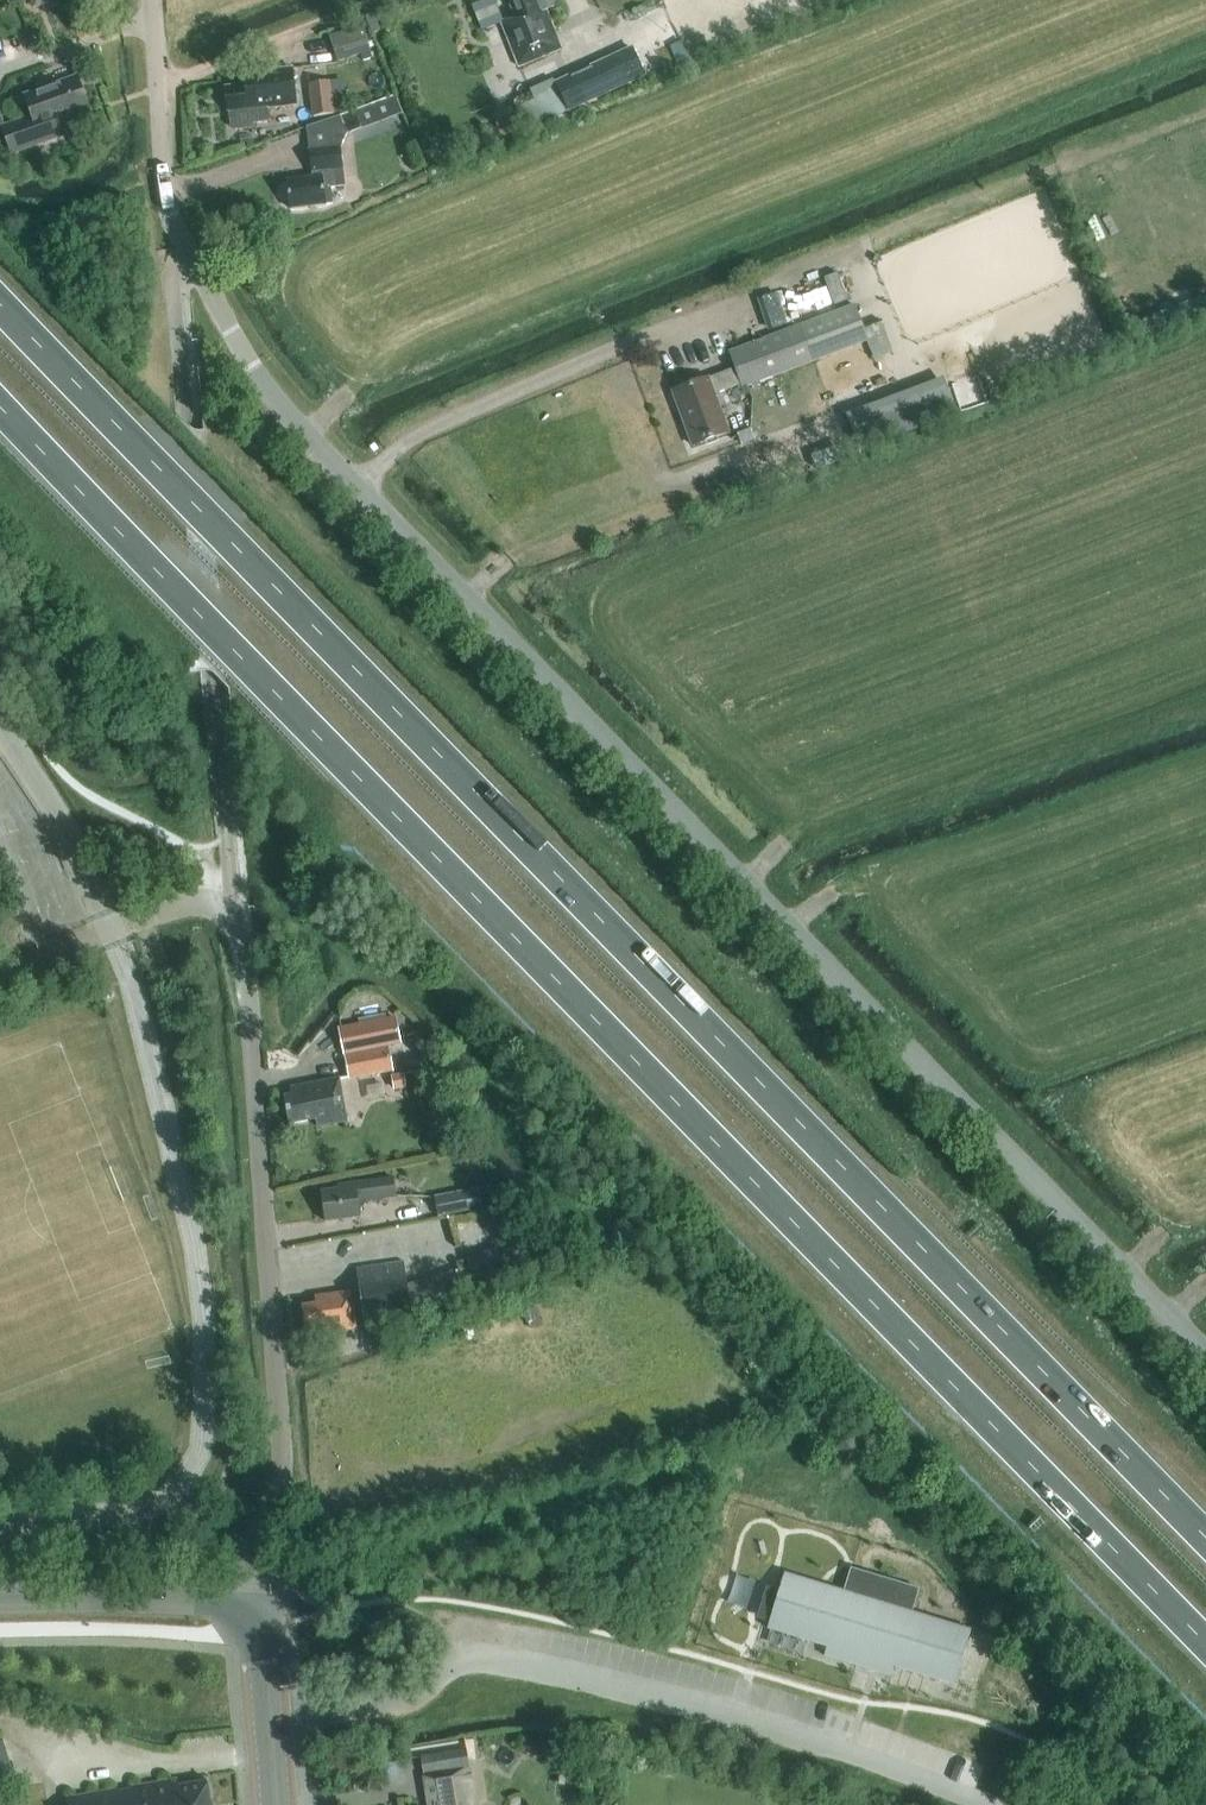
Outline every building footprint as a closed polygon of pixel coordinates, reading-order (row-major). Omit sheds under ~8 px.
[(562,49),(546,10),(547,10),(543,0),(509,0),(515,16),(501,22),(519,66),(562,49)] [(370,45),(363,25),(329,35),(335,56),(370,45)] [(597,95),(640,77),(629,51),(587,72),(533,95),(544,122),(599,99),(597,95)] [(267,107),(295,104),(291,68),(263,71),(264,84),(226,88),(228,111),(229,111),(231,127),(235,130),(253,128),(252,123),(268,121),(267,107)] [(89,110),(77,77),(25,96),(32,117),(3,127),(0,118),(0,143),(7,140),(12,154),(58,138),(53,123),(89,110)] [(335,114),(331,81),(308,84),(313,117),(335,114)] [(346,186),(341,147),(348,133),(341,115),(307,127),(313,177),(287,180),(290,209),(333,204),(331,188),(346,186)] [(913,240),(931,233),(927,224),(909,231),(913,240)] [(776,330),(795,325),(786,291),(767,296),(776,330)] [(742,388),(868,341),(874,359),(893,352),(881,320),(863,327),(855,305),(729,352),(735,369),(709,379),(708,378),(673,391),(693,446),(729,433),(714,394),(741,384),(742,388)] [(943,377),(846,415),(861,453),(958,415),(943,377)] [(402,1044),(397,1016),(338,1027),(344,1055),(402,1044)] [(393,1070),(389,1049),(346,1057),(350,1078),(393,1070)] [(393,1088),(406,1085),(404,1076),(392,1078),(393,1088)] [(318,1127),(347,1121),(339,1078),(291,1088),(293,1095),(285,1097),(290,1124),(316,1119),(318,1127)] [(444,1137),(448,1150),(459,1147),(455,1134),(444,1137)] [(358,1200),(372,1198),(396,1195),(394,1178),(339,1186),(339,1190),(322,1192),(326,1220),(360,1216),(358,1200)] [(490,1208),(487,1191),(435,1201),(439,1218),(490,1208)] [(509,1281),(497,1247),(468,1258),(480,1292),(509,1281)] [(413,1325),(412,1315),(407,1284),(404,1262),(357,1269),(366,1332),(413,1325)] [(476,1295),(466,1267),(407,1284),(412,1315),(476,1295)] [(317,1303),(303,1305),(306,1329),(316,1328),(317,1335),(356,1329),(351,1291),(316,1296),(317,1303)] [(541,1323),(536,1308),(525,1311),(529,1326),(541,1323)] [(892,1676),(895,1667),(911,1612),(918,1590),(852,1569),(845,1592),(828,1647),(825,1656),(892,1676)] [(828,1647),(845,1592),(785,1574),(769,1629),(828,1647)] [(912,1672),(929,1617),(911,1612),(895,1667),(912,1672)] [(954,1685),(971,1630),(929,1617),(912,1672),(954,1685)] [(4,1740),(0,1741),(0,1791),(19,1785),(4,1740)] [(424,1774),(466,1767),(463,1748),(421,1755),(424,1774)] [(456,1789),(453,1772),(424,1776),(429,1804),(450,1804),(447,1790),(456,1789)] [(208,1780),(180,1785),(178,1779),(66,1797),(68,1804),(213,1804),(208,1780)]
